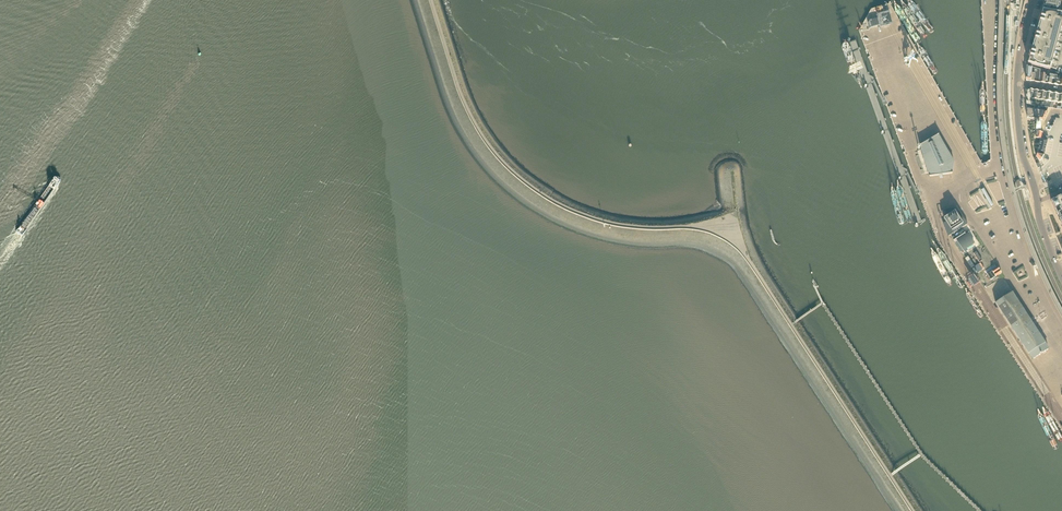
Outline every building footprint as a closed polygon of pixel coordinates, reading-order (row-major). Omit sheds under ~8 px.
[(1061,0),(1046,0),(1043,10),(1050,11),(1051,9),(1053,9),(1053,11),(1059,12),(1061,0)] [(1039,23),(1038,29),(1061,36),(1061,14),(1043,11),(1041,17),(1040,16),(1039,20),(1040,20),(1039,20),(1038,23),(1039,23)] [(880,20),(878,20),(878,19),(867,21),(869,28),(879,26),(879,24),(881,23),(884,25),(887,24),(889,21),(888,18),(885,16),(882,17),(880,20)] [(1033,46),(1061,54),(1061,50),(1061,36),(1038,29),(1036,34),(1035,34),(1034,37),(1036,38),(1035,38),(1034,37),(1033,41),(1035,41),(1033,46)] [(1028,58),(1030,58),(1028,64),(1050,70),(1050,68),(1057,70),(1061,54),(1033,46),(1032,52),(1030,51),(1029,55),(1031,55),(1029,55),(1028,58)] [(1039,83),(1040,70),(1035,68),(1027,67),(1026,81),(1039,83)] [(1044,107),(1049,108),(1050,108),(1053,94),(1046,93),(1044,107)] [(1059,95),(1053,94),(1050,108),(1053,109),(1054,103),(1058,103),(1059,95)] [(1049,108),(1044,107),(1041,107),(1043,107),(1042,111),(1040,110),(1038,119),(1043,120),(1047,111),(1049,108)] [(1037,132),(1035,139),(1041,140),(1047,142),(1048,138),(1042,137),(1042,134),(1042,132),(1040,132),(1039,133),(1037,132)] [(923,155),(930,177),(932,177),(952,174),(954,162),(938,135),(920,145),(923,155)] [(1041,140),(1039,148),(1046,149),(1047,142),(1041,140)] [(1039,148),(1038,154),(1044,156),(1046,149),(1039,148)] [(984,189),(982,190),(991,206),(993,205),(984,189)] [(1051,201),(1058,216),(1059,216),(1060,218),(1059,218),(1061,224),(1061,196),(1051,201)] [(957,207),(939,213),(948,237),(968,224),(957,207)] [(965,251),(980,274),(989,268),(975,245),(965,251)] [(987,275),(991,281),(1002,274),(998,268),(987,275)] [(974,277),(968,281),(973,288),(979,284),(974,277)] [(1033,360),(1049,349),(1045,343),(1012,293),(996,304),(1028,354),(1029,354),(1033,360)]
